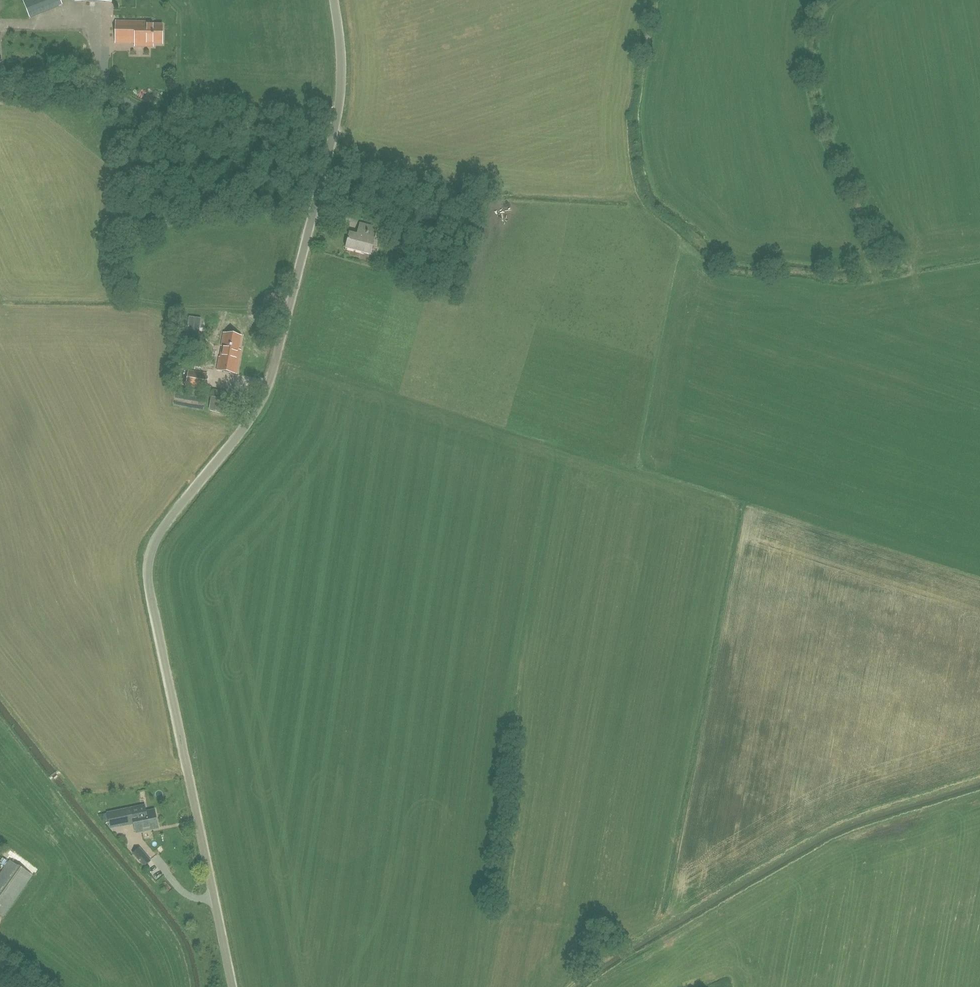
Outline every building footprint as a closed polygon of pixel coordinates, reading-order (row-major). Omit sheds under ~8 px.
[(62,5),(60,0),(23,0),(30,18),(62,5)] [(135,46),(144,46),(154,46),(154,43),(162,44),(162,26),(148,25),(148,23),(116,22),(116,43),(136,43),(135,46)] [(249,234),(250,222),(239,221),(239,234),(249,234)] [(371,255),(378,227),(363,224),(360,235),(350,232),(346,248),(371,255)] [(258,270),(255,281),(266,284),(269,273),(258,270)] [(232,373),(239,374),(243,351),(241,351),(243,337),(225,334),(223,347),(227,347),(225,358),(222,358),(219,371),(226,372),(232,373)] [(205,389),(207,373),(189,370),(186,386),(205,389)] [(214,411),(216,399),(208,397),(206,410),(214,411)] [(188,412),(186,419),(196,421),(198,415),(188,412)] [(145,806),(132,809),(108,814),(111,828),(134,823),(136,832),(158,828),(155,811),(146,812),(145,806)] [(134,854),(144,866),(151,861),(140,848),(134,854)] [(0,875),(0,915),(3,917),(32,876),(10,861),(0,875)]
